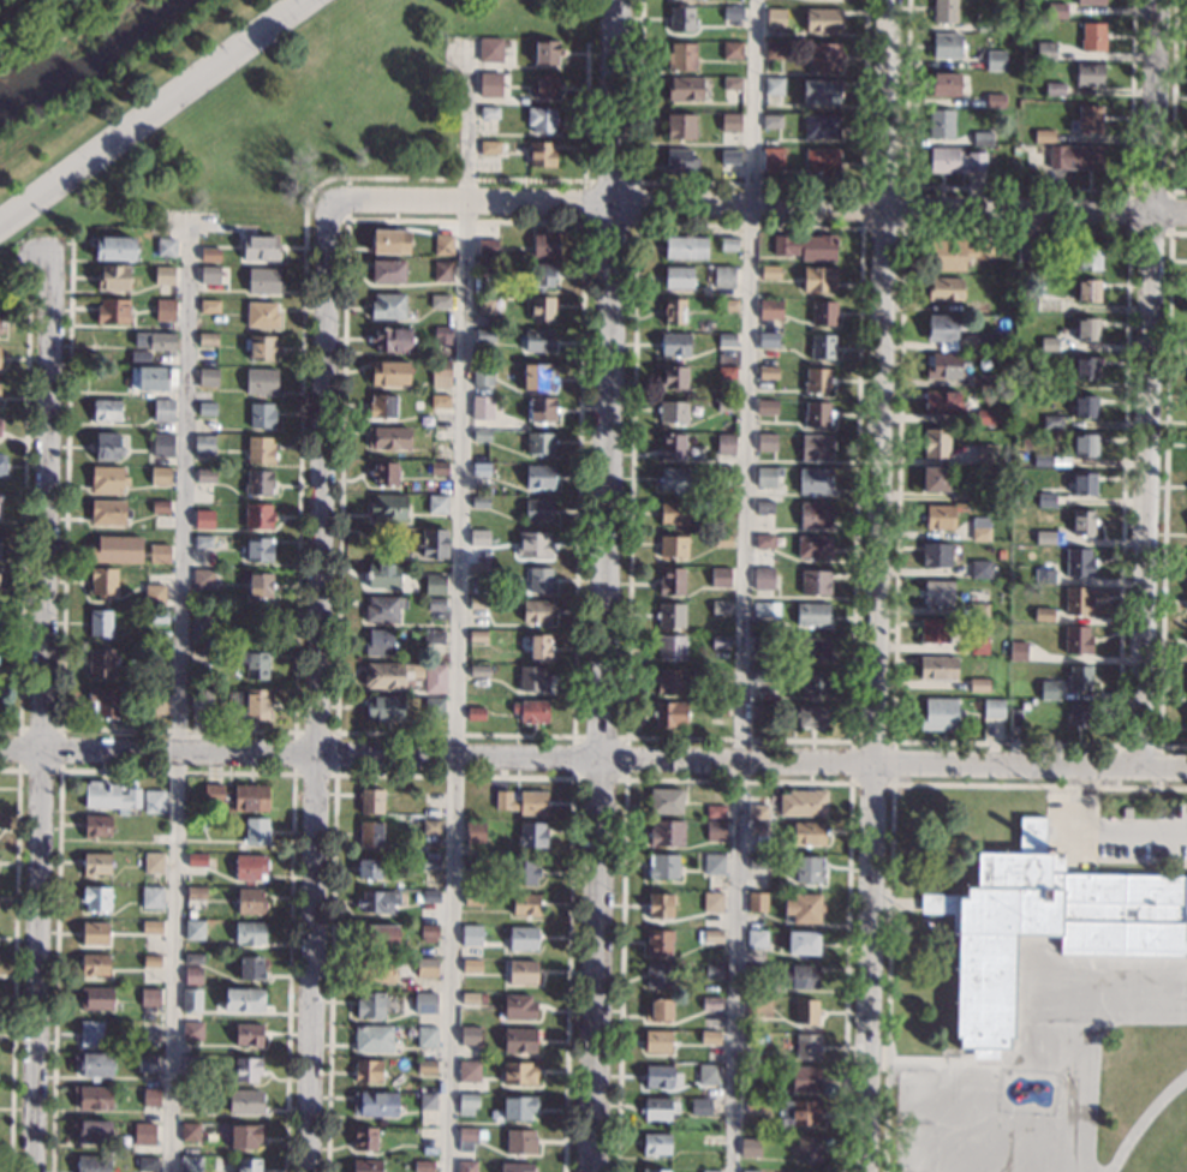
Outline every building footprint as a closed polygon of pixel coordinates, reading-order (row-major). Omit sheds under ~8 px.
[(930,11),(930,0),(956,0),(956,24),(932,23),(934,11),(930,11)] [(1066,4),(1066,19),(1046,19),(1046,2),(1066,4)] [(741,19),(723,19),(723,6),(741,6),(741,19)] [(693,31),(669,31),(669,16),(669,8),(693,8),(693,31)] [(785,28),(767,28),(767,8),(785,8),(785,28)] [(841,34),(805,32),(806,10),(841,10),(841,34)] [(996,32),(977,32),(977,19),(996,19),(996,32)] [(1104,24),(1103,53),(1080,52),(1081,23),(1104,24)] [(960,34),(960,59),(932,58),(932,32),(960,34)] [(502,62),(478,62),(479,37),(502,37),(502,62)] [(559,41),(559,49),(561,49),(561,58),(559,58),(557,65),(533,64),(535,40),(559,41)] [(742,60),(722,60),(722,41),(742,41),(742,60)] [(785,41),(783,59),(764,59),(765,41),(785,41)] [(1055,61),(1036,61),(1036,42),(1055,42),(1055,61)] [(694,71),(669,71),(669,65),(667,65),(667,53),(669,53),(669,43),(694,43),(694,71)] [(840,44),(840,71),(809,70),(810,43),(840,44)] [(1006,52),(1004,71),(985,71),(985,50),(1006,52)] [(1103,64),(1102,86),(1075,85),(1075,62),(1103,64)] [(500,86),(481,85),(481,72),(500,73),(500,86)] [(959,97),(932,97),(932,72),(960,72),(959,97)] [(556,84),(560,84),(560,91),(556,90),(556,100),(532,98),(532,95),(529,95),(529,85),(533,85),(533,76),(556,76),(556,84)] [(741,77),(741,90),(723,90),(723,77),(741,77)] [(783,95),(764,95),(764,77),(783,78),(783,95)] [(703,101),(668,100),(668,85),(670,85),(670,78),(703,78),(703,101)] [(840,103),(803,103),(803,79),(840,79),(840,103)] [(1064,84),(1063,96),(1044,96),(1045,83),(1064,84)] [(1004,108),(985,108),(985,94),(1004,94),(1004,108)] [(499,107),(499,119),(479,118),(481,106),(499,107)] [(1102,133),(1069,132),(1070,120),(1078,120),(1078,106),(1102,106),(1102,133)] [(556,133),(532,133),(532,126),(526,126),(526,108),(556,108),(556,133)] [(954,110),(954,139),(927,138),(929,109),(954,110)] [(740,114),(740,132),(721,132),(721,113),(740,114)] [(694,139),(667,139),(667,114),(694,114),(694,139)] [(781,115),(781,128),(762,127),(762,115),(781,115)] [(840,116),(839,138),(804,137),(804,115),(840,116)] [(1052,144),(1049,144),(1049,146),(1042,146),(1042,143),(1033,143),(1033,130),(1052,130),(1052,144)] [(992,146),(972,145),(973,132),(992,133),(992,146)] [(508,153),(500,153),(500,154),(479,154),(479,140),(508,140),(508,153)] [(551,148),(555,148),(555,167),(529,167),(530,142),(551,142),(551,148)] [(1100,169),(1049,169),(1049,145),(1102,146),(1100,169)] [(959,148),(959,155),(967,155),(967,151),(985,153),(985,173),(929,171),(930,146),(959,148)] [(691,149),(690,157),(698,159),(698,168),(691,168),(691,174),(666,173),(666,171),(662,171),(663,163),(666,163),(666,149),(691,149)] [(782,162),(762,162),(762,149),(782,149),(782,162)] [(839,150),(837,172),(805,171),(805,149),(839,150)] [(739,150),(739,165),(721,163),(721,150),(739,150)] [(408,231),(407,253),(399,253),(399,256),(371,255),(372,229),(408,231)] [(436,234),(453,235),(452,256),(434,255),(436,234)] [(835,261),(800,261),(801,256),(773,255),(773,235),(819,237),(819,234),(836,234),(835,261)] [(135,238),(133,262),(95,259),(96,238),(101,239),(101,235),(135,238)] [(557,257),(532,257),(533,235),(557,235),(557,257)] [(278,237),(278,244),(280,244),(280,261),(243,259),(244,239),(246,239),(247,237),(278,237)] [(706,259),(664,258),(666,237),(706,238),(706,259)] [(738,252),(720,252),(720,237),(738,237),(738,252)] [(175,239),(175,256),(156,256),(156,239),(175,239)] [(497,245),(502,245),(502,253),(497,253),(497,255),(478,253),(478,239),(497,239),(497,245)] [(992,259),(973,259),(973,258),(965,258),(965,271),(929,270),(929,240),(965,241),(965,247),(973,247),(974,241),(992,241),(992,259)] [(1018,261),(1034,261),(1034,242),(1017,242),(1018,261)] [(1100,270),(1078,270),(1078,247),(1100,247),(1100,270)] [(220,262),(201,261),(201,249),(220,249),(220,262)] [(405,283),(371,282),(371,259),(405,261),(405,283)] [(494,262),(494,274),(477,273),(478,261),(494,262)] [(452,262),(452,282),(433,281),(434,262),(452,262)] [(129,265),(129,291),(97,291),(97,275),(101,275),(101,264),(129,265)] [(556,279),(554,279),(554,288),(530,287),(531,264),(556,264),(556,279)] [(735,265),(734,289),(712,288),(714,265),(735,265)] [(780,280),(760,280),(760,265),(780,265),(780,280)] [(173,285),(154,285),(155,267),(174,267),(173,285)] [(220,267),(219,283),(199,282),(201,267),(220,267)] [(692,289),(664,288),(664,267),(692,268),(692,289)] [(835,293),(803,292),(804,267),(836,267),(835,293)] [(279,294),(247,293),(249,269),(279,269),(279,294)] [(962,301),(927,301),(927,288),(930,288),(930,277),(962,277),(962,301)] [(1099,303),(1078,303),(1078,280),(1081,280),(1099,280),(1099,303)] [(501,283),(500,294),(487,294),(487,282),(501,283)] [(1037,289),(1036,312),(1016,311),(1018,289),(1037,289)] [(405,294),(404,319),(370,318),(371,301),(372,301),(374,294),(405,294)] [(449,309),(430,309),(430,294),(449,294),(449,309)] [(555,297),(553,322),(530,319),(531,295),(555,297)] [(782,321),(759,319),(759,298),(782,299),(782,321)] [(129,300),(129,313),(131,313),(131,324),(97,323),(97,305),(100,306),(100,299),(129,300)] [(175,299),(174,321),(156,321),(155,321),(155,299),(175,299)] [(219,300),(219,313),(199,312),(199,299),(219,300)] [(494,300),(493,315),(476,315),(477,299),(494,300)] [(685,325),(663,324),(664,299),(685,299),(685,325)] [(738,299),(738,311),(720,311),(720,299),(738,299)] [(276,311),(279,311),(279,328),(246,327),(246,301),(276,303),(276,311)] [(836,301),(835,327),(811,325),(812,301),(836,301)] [(956,341),(926,341),(926,335),(927,335),(927,316),(956,316),(956,341)] [(1098,341),(1078,341),(1078,318),(1098,318),(1098,341)] [(452,346),(434,346),(434,327),(446,327),(452,327),(452,346)] [(411,352),(375,352),(375,345),(370,345),(370,342),(366,342),(366,337),(369,337),(369,335),(374,335),(374,329),(411,329),(411,352)] [(497,342),(476,342),(476,329),(496,329),(497,342)] [(550,352),(524,352),(525,329),(550,330),(550,352)] [(779,333),(777,348),(758,347),(759,331),(779,333)] [(175,351),(174,351),(174,354),(167,354),(167,351),(148,351),(148,348),(135,348),(135,333),(175,334),(175,351)] [(217,333),(217,346),(198,345),(198,333),(217,333)] [(688,334),(688,357),(661,355),(661,333),(688,334)] [(735,334),(735,347),(718,347),(718,334),(735,334)] [(834,334),(834,360),(810,360),(811,334),(834,334)] [(275,342),(278,342),(278,346),(281,346),(281,352),(278,351),(278,354),(274,354),(274,360),(249,360),(249,357),(246,357),(246,349),(244,349),(244,339),(247,339),(247,335),(275,336),(275,342)] [(1058,351),(1040,351),(1040,336),(1058,337),(1058,351)] [(149,364),(131,364),(131,351),(149,352),(149,364)] [(960,366),(964,366),(964,379),(926,378),(926,376),(924,376),(924,369),(925,369),(925,357),(931,357),(931,353),(961,353),(960,366)] [(1098,381),(1075,381),(1075,359),(1078,359),(1078,358),(1079,358),(1098,358),(1098,381)] [(451,387),(431,387),(431,359),(451,359),(451,387)] [(407,384),(371,383),(371,361),(407,363),(407,384)] [(493,387),(472,385),(473,363),(494,364),(493,387)] [(551,378),(550,378),(550,385),(549,385),(549,391),(523,391),(523,364),(551,364),(551,378)] [(686,364),(686,389),(658,389),(658,379),(661,379),(661,364),(686,364)] [(177,367),(175,385),(167,385),(167,390),(129,390),(130,382),(127,382),(127,377),(130,377),(130,373),(138,373),(138,366),(177,367)] [(718,366),(735,366),(735,379),(720,379),(717,379),(718,366)] [(777,379),(758,379),(759,366),(777,366),(777,379)] [(217,387),(199,387),(199,369),(217,369),(217,387)] [(278,370),(276,395),(246,394),(246,369),(278,370)] [(830,369),(829,394),(804,393),(804,383),(805,383),(806,369),(830,369)] [(990,389),(972,389),(972,388),(972,375),(990,375),(990,389)] [(1057,376),(1057,390),(1038,390),(1038,376),(1057,376)] [(960,391),(960,401),(961,401),(961,412),(924,412),(924,408),(923,408),(923,402),(924,402),(924,397),(923,397),(923,393),(924,393),(924,390),(960,391)] [(451,395),(449,408),(430,408),(431,394),(451,395)] [(395,418),(369,418),(369,402),(371,402),(370,395),(395,395),(395,418)] [(491,409),(475,408),(475,395),(491,396),(491,409)] [(1096,419),(1074,418),(1074,397),(1080,397),(1080,396),(1097,396),(1096,419)] [(555,421),(545,421),(545,425),(538,425),(538,424),(530,424),(530,421),(525,421),(525,412),(529,412),(529,397),(555,397),(555,421)] [(120,400),(119,421),(93,421),(94,399),(120,400)] [(173,400),(173,421),(153,421),(154,399),(173,400)] [(734,399),(734,412),(717,412),(717,399),(734,399)] [(777,400),(777,415),(756,415),(756,399),(777,400)] [(687,424),(660,423),(660,401),(687,401),(687,424)] [(830,402),(830,411),(833,411),(833,418),(829,418),(829,427),(803,426),(803,415),(805,415),(805,401),(830,402)] [(215,402),(215,415),(198,415),(198,402),(215,402)] [(273,403),(273,408),(275,408),(274,429),(250,427),(250,403),(273,403)] [(994,424),(976,424),(976,411),(994,411),(994,424)] [(1063,429),(1043,429),(1043,415),(1063,414),(1063,429)] [(410,427),(408,450),(378,449),(366,448),(368,427),(372,427),(372,426),(410,427)] [(449,429),(449,442),(433,441),(433,429),(449,429)] [(490,430),(490,442),(473,442),(473,430),(490,430)] [(949,460),(924,460),(924,443),(921,443),(921,437),(924,437),(924,430),(949,430),(949,460)] [(119,433),(118,447),(124,447),(124,456),(119,456),(119,461),(95,460),(96,432),(119,433)] [(555,433),(554,454),(526,453),(526,432),(555,433)] [(173,435),(173,458),(153,456),(154,433),(173,435)] [(684,459),(661,458),(662,433),(684,433),(684,459)] [(735,433),(734,455),(716,455),(716,433),(735,433)] [(776,452),(757,450),(757,433),(776,433),(776,452)] [(214,436),(214,454),(193,453),(195,435),(214,436)] [(833,436),(831,460),(801,459),(801,435),(833,436)] [(1097,458),(1075,456),(1075,435),(1080,435),(1097,435),(1097,458)] [(272,443),(278,443),(278,459),(275,459),(274,465),(247,465),(247,436),(272,437),(272,443)] [(996,464),(977,464),(977,446),(995,444),(996,464)] [(1052,467),(1033,467),(1033,454),(1052,454),(1052,467)] [(395,488),(374,486),(375,476),(370,476),(370,468),(374,468),(374,461),(395,461),(395,488)] [(447,476),(430,474),(430,461),(448,461),(447,476)] [(489,476),(472,476),(472,462),(490,462),(489,476)] [(123,467),(123,477),(129,477),(129,486),(124,486),(124,492),(91,491),(93,466),(123,467)] [(554,466),(553,488),(525,488),(526,466),(554,466)] [(169,484),(150,484),(150,467),(171,467),(169,484)] [(733,468),(733,480),(715,480),(715,467),(733,468)] [(782,477),(776,477),(776,486),(757,486),(757,467),(782,467),(782,477)] [(948,468),(947,492),(921,492),(923,467),(948,468)] [(215,470),(215,483),(197,482),(197,468),(215,470)] [(688,491),(661,490),(661,468),(688,470),(688,491)] [(272,471),(273,489),(270,489),(270,495),(245,495),(245,484),(247,484),(246,470),(272,471)] [(831,488),(835,488),(835,495),(799,495),(799,470),(831,470),(831,488)] [(1096,496),(1073,496),(1074,473),(1096,473),(1096,496)] [(990,503),(972,503),(972,490),(990,490),(990,503)] [(1055,507),(1038,507),(1038,494),(1055,494),(1055,507)] [(405,520),(372,520),(372,514),(369,514),(369,502),(374,502),(374,495),(406,495),(405,520)] [(447,514),(428,514),(428,495),(447,495),(447,514)] [(489,496),(488,508),(471,508),(471,496),(489,496)] [(125,501),(124,509),(130,509),(130,518),(125,518),(125,525),(91,524),(91,500),(125,501)] [(553,521),(525,520),(525,500),(553,501),(553,521)] [(732,501),(732,513),(715,512),(716,500),(732,501)] [(169,501),(168,514),(151,513),(153,501),(169,501)] [(774,514),(757,514),(757,501),(774,501),(774,514)] [(687,525),(660,525),(660,502),(687,503),(687,525)] [(213,514),(193,514),(193,503),(213,503),(213,514)] [(830,528),(800,528),(800,503),(831,503),(830,528)] [(270,512),(274,512),(274,513),(278,513),(278,519),(275,519),(275,521),(272,521),(272,528),(245,530),(245,504),(270,504),(270,512)] [(954,531),(925,531),(925,527),(924,527),(924,520),(920,520),(920,515),(926,515),(926,504),(954,504),(954,531)] [(195,510),(195,528),(214,528),(214,510),(195,510)] [(1094,536),(1073,536),(1073,512),(1094,512),(1094,536)] [(989,519),(989,542),(971,540),(972,518),(989,519)] [(447,558),(422,556),(422,543),(428,543),(428,528),(447,530),(447,558)] [(488,546),(470,546),(470,531),(489,531),(488,546)] [(1055,544),(1036,544),(1036,531),(1055,531),(1055,544)] [(549,533),(549,539),(551,539),(551,557),(519,556),(519,555),(517,555),(517,549),(519,549),(519,532),(549,533)] [(732,534),(730,546),(714,545),(715,533),(732,534)] [(688,536),(687,557),(660,556),(660,534),(688,536)] [(773,549),(754,549),(756,534),(773,534),(773,549)] [(143,563),(89,562),(90,542),(97,542),(99,536),(143,537),(143,563)] [(213,548),(193,548),(193,536),(213,536),(213,548)] [(830,558),(797,557),(798,536),(831,536),(830,558)] [(274,562),(247,562),(247,538),(273,538),(274,562)] [(950,568),(921,568),(923,543),(950,543),(950,568)] [(169,563),(148,563),(148,544),(169,544),(169,563)] [(1091,549),(1091,556),(1093,556),(1093,558),(1096,560),(1096,567),(1093,567),(1093,576),(1064,575),(1066,549),(1091,549)] [(990,579),(971,579),(971,561),(990,561),(990,579)] [(399,588),(368,588),(368,579),(365,579),(365,570),(368,570),(368,563),(399,563),(399,588)] [(487,575),(470,575),(470,564),(487,564),(487,575)] [(551,568),(550,593),(529,592),(529,567),(551,568)] [(685,568),(685,596),(657,594),(658,579),(661,579),(661,575),(663,575),(663,572),(668,572),(668,567),(685,568)] [(117,597),(107,596),(107,600),(97,600),(97,594),(91,594),(91,568),(117,569),(117,597)] [(214,590),(192,590),(193,568),(214,569),(214,590)] [(730,569),(729,587),(710,587),(711,568),(730,569)] [(773,590),(753,590),(753,568),(774,568),(773,590)] [(1054,584),(1034,584),(1034,569),(1055,569),(1054,584)] [(830,594),(800,594),(801,570),(830,570),(830,594)] [(272,598),(249,598),(249,574),(272,574),(272,598)] [(446,575),(445,594),(424,594),(425,574),(446,575)] [(953,605),(924,605),(924,603),(923,603),(923,598),(918,598),(918,590),(921,590),(921,584),(924,584),(924,581),(953,581),(953,605)] [(165,585),(163,608),(147,606),(144,606),(144,584),(165,585)] [(1090,587),(1088,596),(1093,596),(1093,616),(1064,615),(1064,587),(1090,587)] [(406,598),(406,609),(398,609),(398,622),(364,622),(365,605),(369,605),(369,597),(406,598)] [(445,611),(428,611),(428,597),(445,597),(445,611)] [(487,598),(487,609),(469,609),(470,597),(487,598)] [(555,602),(555,615),(550,615),(550,623),(523,622),(524,600),(555,602)] [(729,602),(729,615),(711,614),(712,600),(729,602)] [(780,616),(753,616),(753,602),(780,602),(780,616)] [(684,628),(657,627),(658,603),(685,604),(684,628)] [(829,604),(829,626),(797,626),(797,603),(829,604)] [(988,617),(970,617),(970,603),(988,603),(988,617)] [(1054,622),(1034,622),(1034,608),(1054,609),(1054,622)] [(208,610),(208,616),(210,616),(209,645),(190,644),(192,609),(208,610)] [(111,610),(111,624),(113,624),(113,638),(105,638),(105,635),(89,635),(90,610),(111,610)] [(168,610),(167,623),(151,622),(151,610),(168,610)] [(920,642),(948,643),(949,619),(921,618),(920,642)] [(1088,634),(1091,634),(1091,653),(1064,653),(1064,626),(1088,626),(1088,634)] [(393,656),(365,656),(365,640),(369,640),(369,629),(392,630),(394,630),(393,656)] [(445,630),(443,644),(424,644),(424,630),(445,630)] [(487,630),(487,642),(469,642),(469,630),(487,630)] [(549,658),(529,658),(530,635),(549,635),(549,658)] [(685,635),(685,659),(658,658),(658,650),(656,650),(657,635),(685,635)] [(729,636),(729,650),(711,648),(712,636),(729,636)] [(773,650),(752,650),(752,636),(773,636),(773,650)] [(988,654),(970,654),(970,636),(988,636),(988,654)] [(828,650),(830,651),(830,660),(788,659),(788,638),(829,639),(828,650)] [(1026,642),(1026,662),(1009,660),(1009,641),(1026,642)] [(114,648),(113,677),(88,676),(89,648),(114,648)] [(168,648),(167,669),(148,669),(149,648),(168,648)] [(269,662),(267,662),(267,678),(247,678),(247,668),(246,668),(246,663),(238,663),(238,652),(269,652),(269,662)] [(955,680),(919,680),(919,664),(915,664),(915,658),(919,658),(919,657),(956,657),(955,680)] [(412,678),(405,678),(405,689),(365,688),(365,687),(363,687),(363,677),(364,677),(365,663),(412,664),(412,678)] [(445,664),(445,682),(427,682),(427,664),(445,664)] [(489,677),(470,677),(470,665),(489,665),(489,677)] [(1091,666),(1090,690),(1067,689),(1067,675),(1068,675),(1069,665),(1091,666)] [(544,674),(548,674),(548,689),(519,690),(519,666),(544,666),(544,674)] [(685,669),(684,678),(688,678),(688,687),(684,687),(684,695),(658,694),(658,693),(656,693),(657,675),(660,675),(660,669),(685,669)] [(773,674),(776,674),(776,682),(752,682),(752,669),(773,669),(773,674)] [(827,696),(806,695),(806,694),(801,694),(801,686),(806,686),(806,669),(828,670),(827,696)] [(728,671),(728,681),(711,681),(711,670),(728,671)] [(989,692),(968,692),(970,678),(989,678),(989,692)] [(1060,681),(1058,701),(1039,700),(1040,681),(1060,681)] [(121,689),(120,708),(121,708),(121,718),(93,717),(93,701),(88,701),(89,687),(121,689)] [(211,689),(211,710),(191,708),(191,689),(211,689)] [(269,720),(244,720),(244,717),(234,717),(234,692),(245,692),(245,689),(269,689),(269,720)] [(166,693),(166,714),(148,713),(148,693),(166,693)] [(401,720),(366,719),(366,696),(401,696),(401,720)] [(443,698),(443,717),(424,717),(424,698),(443,698)] [(956,708),(962,708),(962,724),(956,724),(956,731),(919,730),(919,716),(924,716),(925,698),(956,699),(956,708)] [(1004,718),(983,718),(983,699),(1004,699),(1004,718)] [(547,701),(547,723),(519,722),(520,713),(511,713),(512,702),(520,702),(520,700),(547,701)] [(686,728),(657,729),(656,702),(686,701),(686,728)] [(727,702),(727,717),(710,716),(710,702),(727,702)] [(767,716),(751,716),(751,704),(767,704),(767,716)] [(1090,728),(1066,726),(1066,718),(1068,718),(1068,704),(1090,705),(1090,728)] [(827,728),(798,726),(798,705),(827,706),(827,728)] [(484,707),(484,720),(466,720),(467,707),(484,707)] [(1021,708),(1021,726),(1009,726),(1010,708),(1021,708)] [(108,784),(119,784),(119,794),(126,794),(126,788),(141,788),(141,808),(84,807),(84,783),(88,783),(88,781),(108,781),(108,784)] [(223,805),(203,805),(204,784),(207,784),(223,784),(223,805)] [(267,812),(234,811),(234,784),(268,785),(267,812)] [(681,790),(681,814),(649,814),(650,789),(681,790)] [(383,813),(359,813),(360,790),(383,790),(383,813)] [(827,817),(779,815),(780,794),(788,794),(788,790),(812,791),(812,790),(827,790),(827,817)] [(165,814),(143,813),(143,791),(165,791),(165,814)] [(547,815),(519,814),(519,809),(495,809),(495,791),(511,791),(511,800),(519,800),(519,791),(547,793),(547,815)] [(768,806),(769,806),(768,819),(747,819),(748,796),(768,796),(768,806)] [(724,818),(706,818),(706,806),(726,807),(724,818)] [(111,837),(94,836),(94,838),(84,838),(84,815),(111,815),(111,837)] [(207,830),(187,830),(187,815),(207,817),(207,830)] [(268,827),(269,827),(269,844),(245,844),(245,818),(268,818),(268,827)] [(1063,874),(1186,876),(1186,942),(1185,941),(1185,952),(1058,950),(1058,935),(1014,934),(1013,1039),(1008,1039),(1008,1050),(998,1050),(998,1059),(971,1059),(972,1050),(958,1050),(958,1038),(954,1036),(956,914),(920,913),(920,895),(965,895),(965,887),(974,887),(976,853),(1019,854),(1019,818),(1045,818),(1045,853),(1063,853),(1063,874)] [(440,835),(422,833),(423,820),(440,821),(440,835)] [(724,841),(706,841),(706,820),(724,821),(724,841)] [(769,835),(750,833),(750,820),(769,821),(769,835)] [(483,843),(465,843),(466,821),(484,823),(483,843)] [(684,847),(649,847),(649,829),(651,829),(651,821),(684,821),(684,847)] [(382,847),(359,845),(359,823),(382,824),(382,847)] [(545,847),(517,847),(518,837),(519,837),(519,823),(547,824),(545,847)] [(822,825),(825,826),(824,845),(816,844),(816,848),(801,847),(801,845),(793,845),(794,823),(822,823),(822,825)] [(977,827),(977,836),(966,835),(967,826),(977,827)] [(163,873),(144,873),(144,853),(163,854),(163,873)] [(109,875),(91,874),(91,877),(84,875),(84,854),(111,854),(109,875)] [(205,867),(187,867),(189,854),(205,854),(205,867)] [(266,874),(260,873),(260,880),(235,880),(235,855),(266,855),(266,874)] [(678,880),(648,879),(648,867),(651,867),(652,855),(679,855),(678,880)] [(723,874),(704,874),(705,855),(724,855),(723,874)] [(767,868),(747,868),(747,855),(768,856),(767,868)] [(819,868),(822,868),(822,883),(794,883),(795,872),(783,872),(785,856),(819,857),(819,868)] [(439,871),(422,869),(422,867),(412,867),(412,861),(420,861),(422,859),(439,859),(439,871)] [(481,871),(463,871),(464,859),(475,859),(481,859),(481,871)] [(380,879),(358,878),(358,860),(380,860),(380,879)] [(536,867),(539,867),(539,878),(536,878),(536,885),(509,885),(509,860),(536,861),(536,867)] [(111,911),(84,911),(84,902),(83,902),(83,886),(111,887),(111,911)] [(163,908),(142,908),(142,886),(163,887),(163,908)] [(205,909),(187,908),(187,887),(204,887),(205,887),(205,909)] [(262,898),(266,898),(266,915),(238,914),(238,889),(262,889),(262,898)] [(439,891),(439,903),(422,902),(422,901),(416,899),(416,892),(422,893),(422,891),(439,891)] [(399,905),(393,905),(393,914),(362,913),(362,908),(358,908),(358,898),(362,898),(362,892),(399,893),(399,905)] [(483,905),(464,905),(464,892),(483,893),(483,905)] [(722,911),(703,911),(703,892),(708,892),(722,893),(722,911)] [(538,917),(531,917),(531,915),(513,915),(513,893),(538,895),(538,917)] [(672,919),(648,917),(648,893),(672,895),(672,919)] [(767,911),(747,911),(748,893),(767,893),(767,911)] [(819,923),(792,923),(792,915),(783,914),(785,899),(792,899),(792,895),(819,895),(819,923)] [(161,934),(142,933),(143,921),(162,921),(161,934)] [(203,939),(185,939),(185,921),(203,921),(203,939)] [(107,945),(82,944),(83,922),(108,923),(107,945)] [(263,944),(260,944),(260,945),(243,945),(243,944),(235,944),(235,922),(264,922),(263,944)] [(437,939),(435,939),(435,943),(423,943),(423,938),(420,938),(420,925),(437,925),(437,939)] [(479,946),(461,946),(463,925),(481,926),(479,946)] [(398,947),(360,947),(362,926),(398,927),(398,947)] [(537,951),(509,950),(511,927),(537,927),(537,951)] [(673,943),(672,941),(670,955),(646,955),(646,929),(673,931),(673,943)] [(722,943),(703,943),(704,929),(722,929),(722,943)] [(767,947),(746,947),(747,929),(767,931),(767,947)] [(818,955),(787,955),(787,932),(789,932),(818,933),(818,955)] [(203,964),(185,964),(185,953),(203,955),(203,964)] [(108,977),(80,977),(82,955),(108,955),(108,977)] [(160,968),(143,967),(143,955),(160,956),(160,968)] [(263,970),(264,970),(263,980),(238,980),(239,957),(263,957),(263,970)] [(437,977),(417,976),(417,975),(405,974),(405,967),(417,967),(417,957),(437,958),(437,977)] [(390,970),(395,970),(395,982),(358,981),(358,959),(390,961),(390,970)] [(481,973),(461,973),(461,959),(481,959),(481,973)] [(536,985),(508,983),(509,961),(537,961),(536,985)] [(669,988),(645,987),(645,964),(669,965),(669,988)] [(722,979),(705,979),(705,964),(722,964),(722,979)] [(764,982),(744,981),(745,964),(764,964),(764,982)] [(817,988),(782,988),(782,965),(816,965),(818,965),(817,988)] [(201,985),(185,985),(185,967),(201,967),(201,985)] [(112,1010),(80,1009),(82,987),(112,987),(112,1010)] [(159,1006),(141,1006),(141,988),(159,989),(159,1006)] [(201,1011),(181,1010),(183,988),(202,989),(201,1011)] [(263,1013),(223,1012),(223,989),(263,989),(263,1013)] [(436,1006),(418,1006),(419,992),(436,993),(436,1006)] [(384,1019),(356,1018),(356,999),(359,999),(359,993),(384,993),(384,1019)] [(478,1004),(461,1004),(461,993),(478,993),(478,1004)] [(531,1001),(536,1001),(536,1019),(503,1018),(505,994),(531,994),(531,1001)] [(721,1010),(703,1009),(703,998),(721,998),(721,1010)] [(672,1022),(644,1021),(644,1011),(650,1011),(650,1001),(652,1001),(652,999),(672,999),(672,1022)] [(817,1024),(794,1023),(795,999),(818,1000),(817,1024)] [(771,1017),(771,1000),(759,1000),(759,1017),(771,1017)] [(101,1047),(79,1046),(80,1022),(101,1023),(101,1047)] [(157,1023),(157,1035),(141,1034),(142,1022),(157,1023)] [(202,1040),(183,1039),(183,1022),(202,1022),(202,1040)] [(261,1048),(255,1047),(255,1046),(235,1045),(235,1024),(262,1024),(261,1048)] [(392,1052),(353,1051),(354,1026),(392,1027),(392,1052)] [(437,1047),(417,1047),(417,1027),(437,1028),(437,1047)] [(478,1045),(460,1044),(461,1027),(479,1027),(478,1045)] [(536,1053),(503,1052),(505,1028),(536,1029),(536,1053)] [(670,1053),(644,1053),(645,1030),(670,1030),(670,1053)] [(720,1044),(700,1044),(700,1032),(720,1033),(720,1044)] [(762,1045),(745,1045),(745,1032),(762,1032),(762,1045)] [(818,1059),(795,1058),(797,1034),(798,1034),(818,1035),(818,1059)] [(112,1054),(111,1077),(78,1076),(78,1062),(73,1062),(73,1053),(112,1054)] [(155,1071),(138,1071),(138,1054),(156,1056),(155,1071)] [(201,1056),(199,1074),(181,1074),(183,1056),(201,1056)] [(260,1076),(257,1076),(257,1082),(233,1082),(234,1058),(260,1059),(260,1076)] [(436,1074),(417,1074),(417,1060),(436,1060),(436,1074)] [(478,1072),(460,1072),(460,1060),(478,1062),(478,1072)] [(381,1082),(354,1082),(354,1062),(382,1062),(381,1082)] [(531,1066),(536,1066),(536,1084),(502,1084),(502,1063),(531,1063),(531,1066)] [(718,1086),(698,1084),(698,1064),(718,1065),(718,1086)] [(673,1074),(680,1074),(680,1084),(672,1084),(672,1088),(645,1087),(645,1078),(642,1078),(642,1074),(645,1074),(645,1065),(673,1066),(673,1074)] [(819,1084),(817,1084),(816,1093),(792,1092),(792,1066),(819,1066),(819,1084)] [(111,1111),(77,1111),(78,1096),(72,1096),(73,1087),(111,1087),(111,1111)] [(160,1107),(141,1107),(142,1088),(161,1088),(160,1107)] [(263,1114),(228,1114),(228,1089),(263,1090),(263,1114)] [(396,1117),(352,1116),(353,1093),(396,1093),(396,1117)] [(435,1111),(419,1110),(419,1093),(436,1094),(435,1111)] [(477,1107),(472,1107),(472,1116),(458,1114),(459,1094),(477,1094),(477,1107)] [(536,1113),(531,1113),(531,1120),(502,1120),(503,1095),(537,1096),(536,1113)] [(670,1098),(670,1101),(679,1101),(679,1113),(670,1112),(670,1120),(644,1119),(644,1098),(670,1098)] [(710,1117),(691,1117),(691,1098),(710,1099),(710,1117)] [(763,1111),(744,1111),(745,1099),(763,1099),(763,1111)] [(819,1119),(816,1119),(816,1128),(780,1126),(781,1100),(821,1101),(819,1119)] [(109,1144),(80,1144),(80,1119),(109,1120),(109,1144)] [(154,1144),(133,1144),(135,1123),(154,1123),(154,1144)] [(198,1141),(181,1141),(181,1123),(199,1124),(198,1141)] [(260,1143),(257,1143),(257,1148),(229,1148),(229,1124),(261,1125),(260,1143)] [(376,1152),(352,1152),(352,1125),(376,1126),(376,1152)] [(477,1131),(485,1131),(485,1138),(476,1138),(476,1142),(471,1142),(471,1152),(459,1152),(459,1129),(477,1129),(477,1131)] [(532,1138),(537,1138),(537,1154),(506,1154),(507,1130),(533,1130),(532,1138)] [(668,1155),(650,1154),(650,1158),(643,1156),(644,1134),(668,1134),(668,1155)] [(818,1143),(819,1143),(819,1162),(797,1162),(798,1136),(818,1137),(818,1143)] [(759,1158),(741,1158),(741,1138),(760,1138),(759,1158)] [(108,1155),(108,1171),(78,1171),(78,1155),(108,1155)] [(156,1158),(156,1171),(137,1171),(137,1156),(156,1158)] [(202,1158),(201,1171),(180,1171),(180,1156),(202,1158)] [(260,1159),(260,1171),(235,1171),(235,1166),(239,1167),(239,1159),(260,1159)] [(433,1160),(433,1171),(414,1171),(414,1160),(433,1160)] [(381,1161),(380,1171),(353,1171),(353,1161),(381,1161)] [(476,1161),(476,1171),(458,1171),(458,1161),(476,1161)] [(532,1164),(532,1171),(501,1171),(501,1162),(532,1164)]
